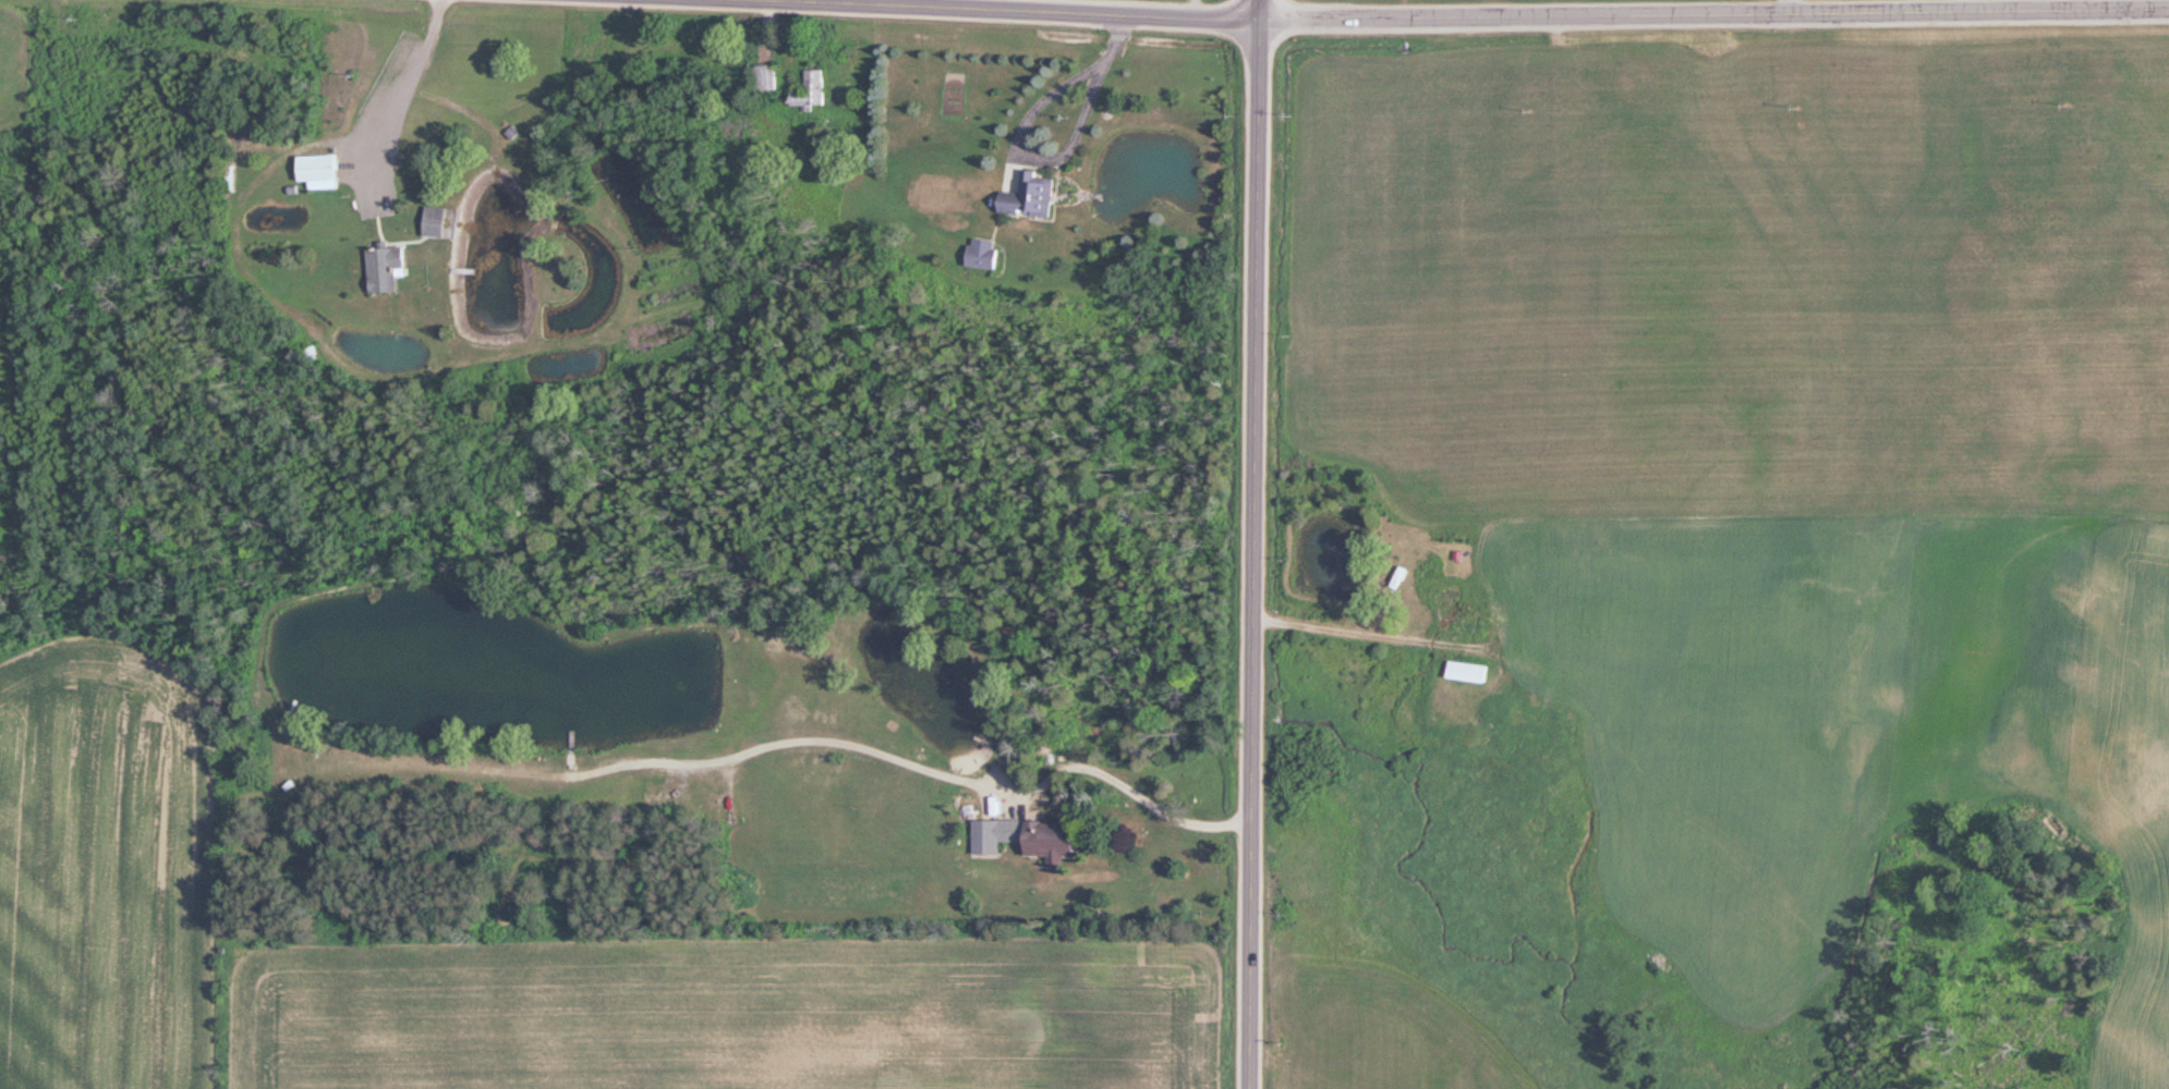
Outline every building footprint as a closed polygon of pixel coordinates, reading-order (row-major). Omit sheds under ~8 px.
[(783,65),(761,65),(761,90),(783,90),(783,65)] [(797,105),(832,105),(832,69),(811,69),(811,90),(797,90),(797,105)] [(314,190),(343,190),(343,156),(305,156),(305,182),(314,182),(314,190)] [(1063,177),(1028,174),(1026,193),(1008,191),(1006,213),(1059,218),(1063,177)] [(452,209),(431,209),(431,238),(452,238),(452,209)] [(1003,270),(1003,240),(972,240),(972,270),(1003,270)] [(374,249),(376,296),(405,294),(405,279),(413,278),(411,247),(374,249)] [(1469,624),(1469,590),(1446,590),(1446,624),(1469,624)] [(1494,666),(1455,663),(1454,681),(1493,684),(1494,666)] [(1005,855),(1005,842),(1027,842),(1027,820),(977,820),(977,855),(1005,855)] [(1035,857),(1057,857),(1056,866),(1072,866),(1072,857),(1087,857),(1087,823),(1035,822),(1035,857)]
